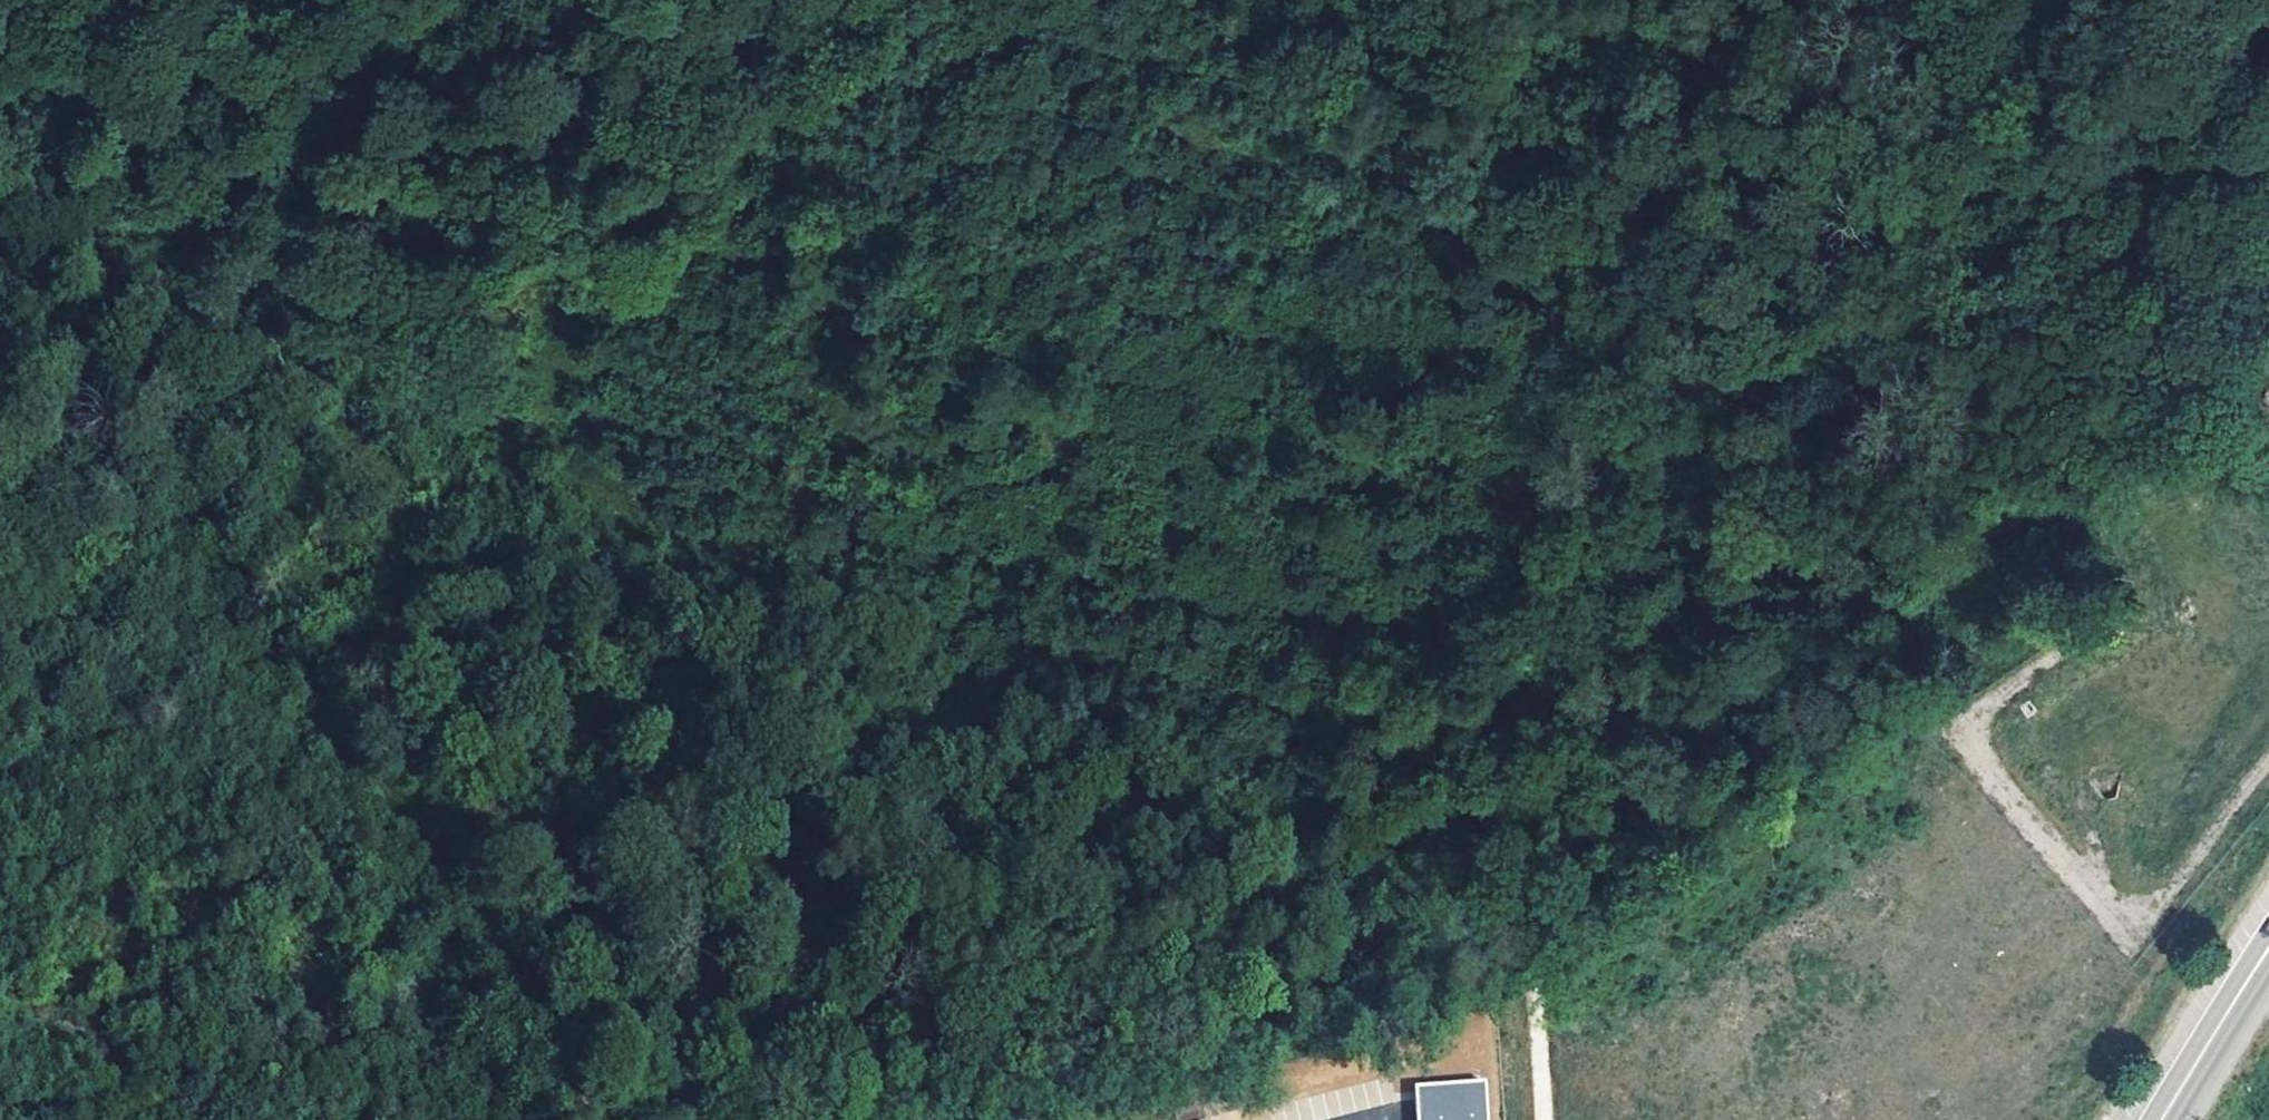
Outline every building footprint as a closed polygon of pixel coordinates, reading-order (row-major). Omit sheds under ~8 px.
[(1419,1119),(1489,1119),(1487,1082),(1417,1085),(1419,1119)]
